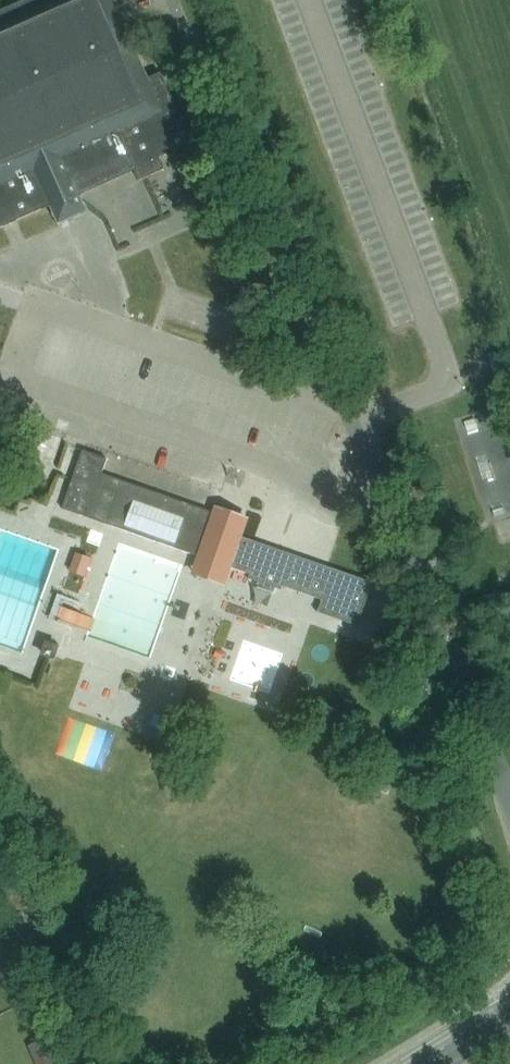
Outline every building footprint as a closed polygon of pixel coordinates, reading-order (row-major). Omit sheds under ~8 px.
[(4,226),(10,224),(17,220),(50,206),(58,225),(76,217),(88,211),(85,204),(79,192),(103,182),(135,167),(140,180),(146,177),(164,169),(159,157),(167,153),(191,142),(160,72),(142,81),(111,11),(130,2),(129,0),(23,0),(0,10),(0,228),(4,226)] [(44,444),(34,441),(27,466),(54,474),(65,437),(48,432),(44,444)] [(243,536),(250,517),(232,511),(215,505),(214,509),(213,513),(102,474),(103,470),(104,467),(107,459),(82,451),(72,478),(62,508),(100,521),(108,524),(192,554),(198,556),(192,574),(209,580),(225,586),(232,568),(250,574),(248,578),(281,590),(282,585),(320,599),(316,611),(357,625),(372,582),(329,567),(254,540),(243,536)] [(497,521),(503,539),(509,537),(509,517),(497,521)] [(45,642),(40,655),(48,658),(51,659),(55,661),(56,656),(60,647),(45,642)] [(45,1040),(29,1047),(37,1063),(50,1063),(55,1062),(45,1040)] [(81,1051),(87,1063),(100,1063),(92,1047),(81,1051)]
